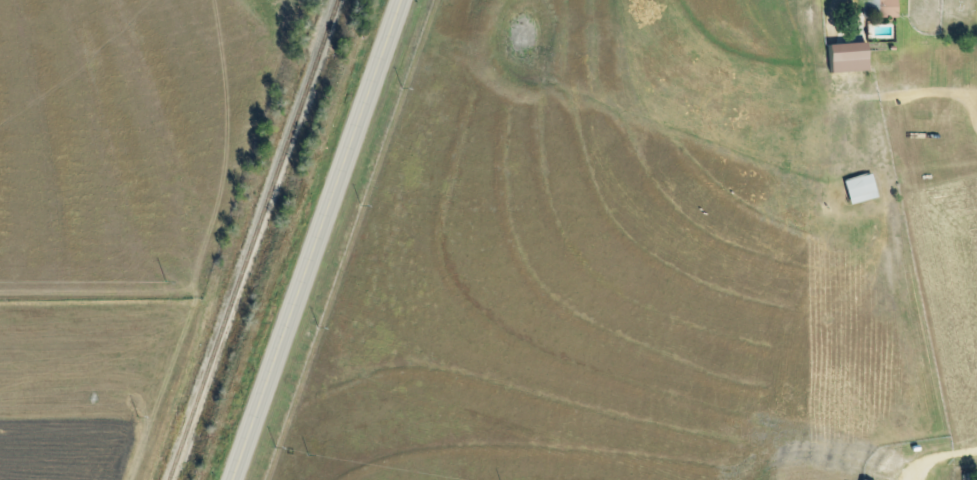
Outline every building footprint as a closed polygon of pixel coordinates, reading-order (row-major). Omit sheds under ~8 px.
[(895,17),(895,0),(861,0),(861,17),(895,17)] [(867,67),(830,68),(828,40),(865,39),(867,67)] [(849,205),(876,197),(869,174),(842,181),(849,205)]
